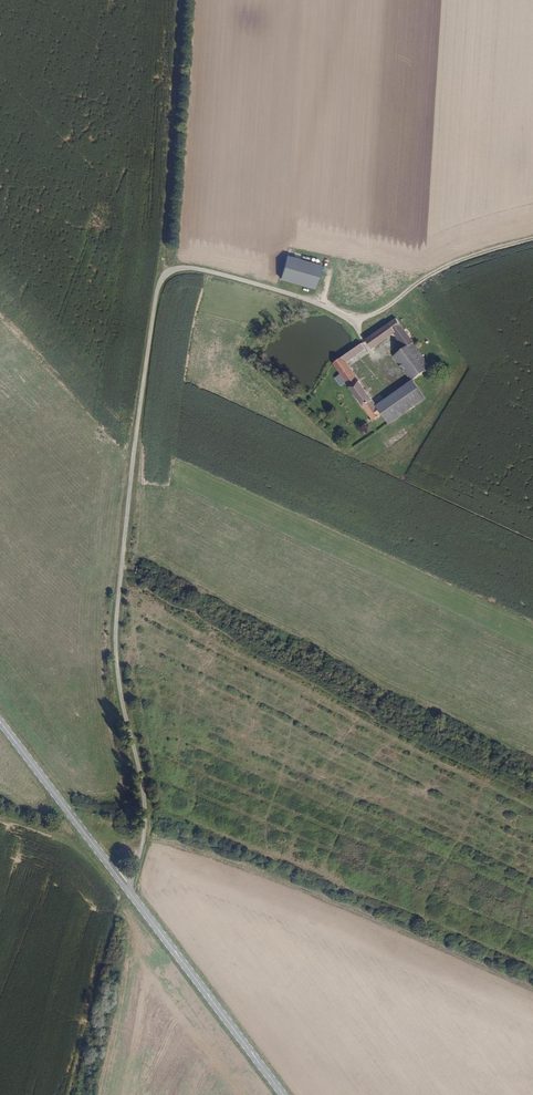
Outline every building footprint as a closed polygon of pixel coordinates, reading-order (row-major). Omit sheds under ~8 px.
[(282,280),(316,287),(322,261),(288,254),(282,280)] [(411,382),(431,367),(397,320),(366,343),(372,352),(393,336),(402,348),(390,356),(411,382)] [(384,417),(378,408),(346,367),(365,353),(360,347),(335,365),(332,363),(328,367),(332,371),(334,369),(376,423),(384,417)] [(384,417),(390,426),(425,401),(412,384),(378,408),(384,417)] [(375,403),(387,396),(384,392),(372,399),(375,403)]
